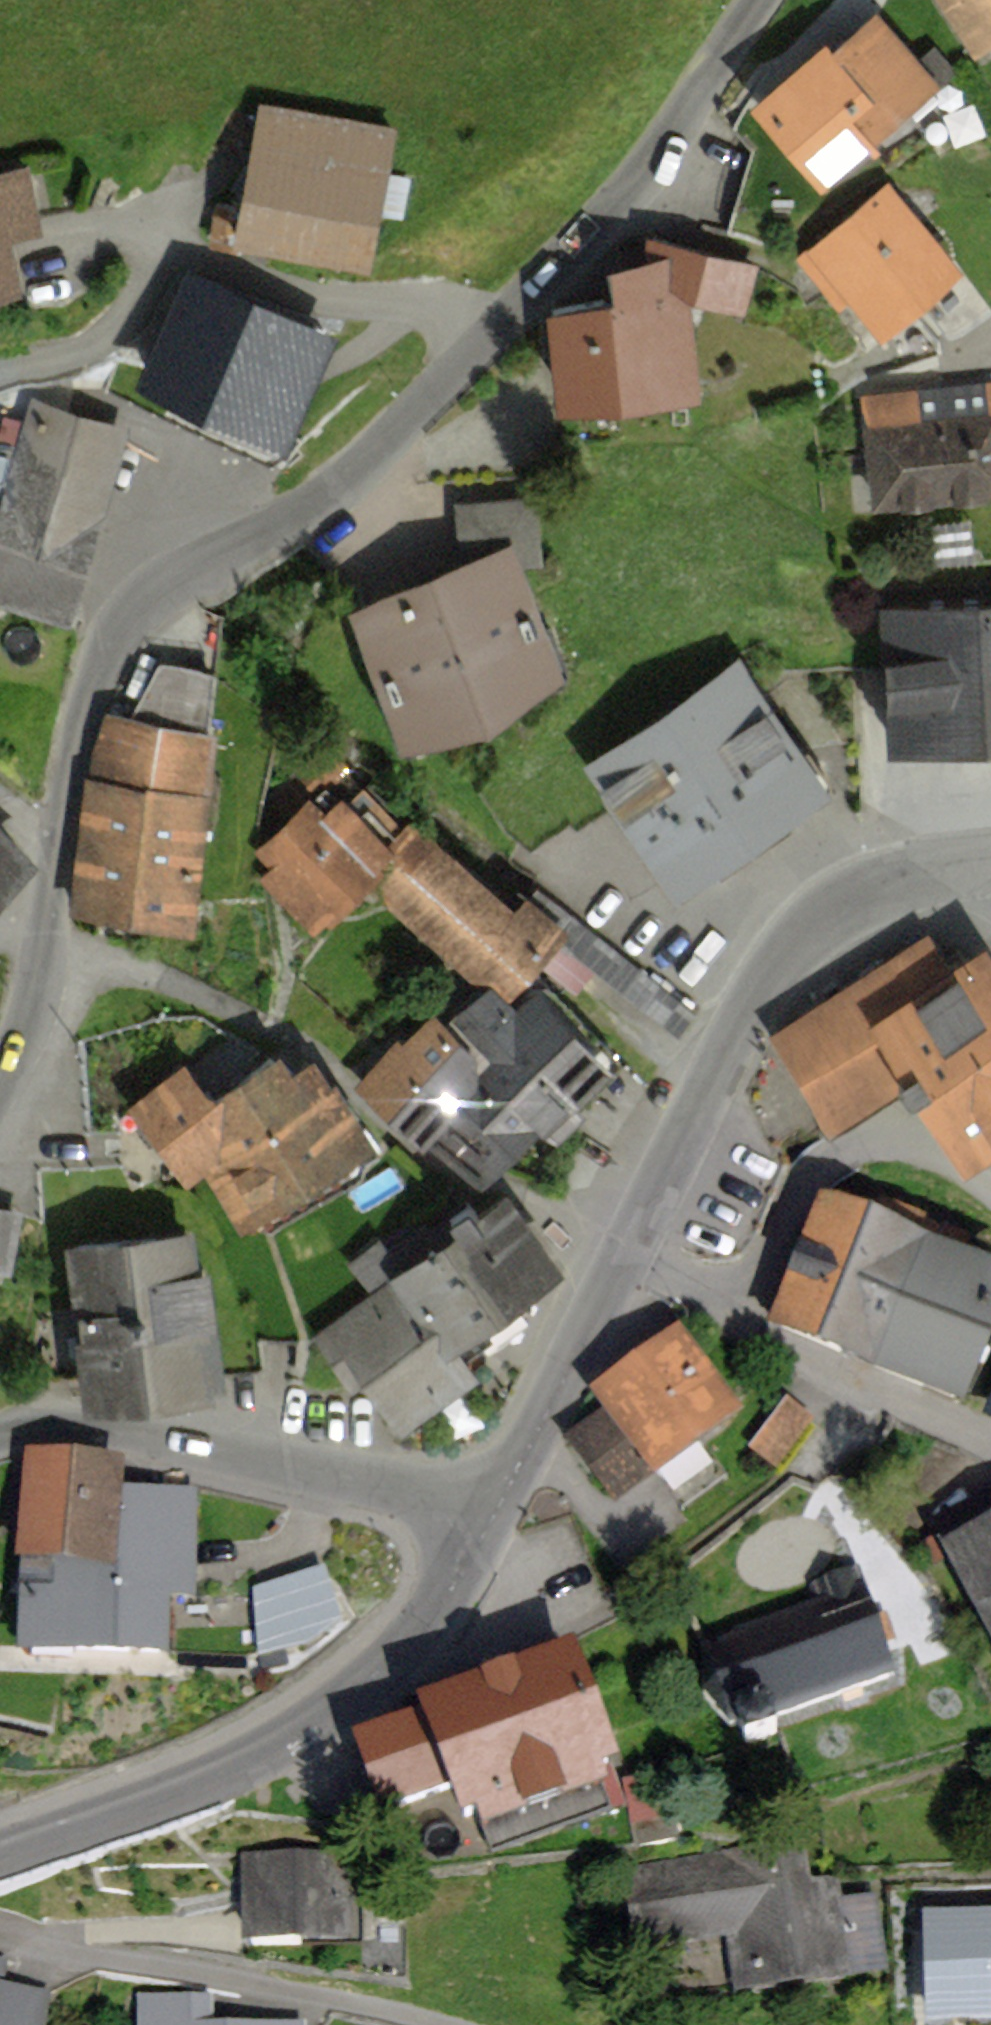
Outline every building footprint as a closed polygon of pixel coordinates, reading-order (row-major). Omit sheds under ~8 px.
[(958,48),(990,28),(990,0),(929,0),(958,48)] [(928,87),(867,8),(783,71),(851,155),(928,87)] [(384,136),(242,102),(210,232),(352,267),(384,136)] [(0,164),(0,217),(23,213),(14,162),(0,164)] [(960,264),(890,178),(808,244),(878,330),(960,264)] [(535,403),(686,402),(686,317),(749,316),(748,252),(666,252),(591,264),(530,331),(535,403)] [(322,339),(191,283),(147,384),(278,440),(322,339)] [(864,392),(876,500),(990,488),(990,379),(864,392)] [(33,407),(10,494),(0,492),(0,604),(69,622),(118,428),(33,407)] [(541,530),(538,482),(455,487),(457,535),(541,530)] [(404,726),(565,663),(513,532),(352,596),(404,726)] [(887,596),(892,739),(990,735),(990,592),(887,596)] [(208,709),(220,656),(155,641),(144,695),(208,709)] [(745,644),(576,754),(669,895),(838,785),(745,644)] [(77,904),(193,919),(217,726),(101,712),(77,904)] [(386,847),(324,782),(249,853),(312,918),(361,872),(386,847)] [(492,1003),(567,928),(525,886),(505,905),(417,817),(386,847),(361,872),(480,994),(492,1003)] [(35,850),(0,818),(0,887),(35,850)] [(816,1123),(879,1087),(926,1163),(990,1124),(990,989),(953,926),(760,1029),(816,1123)] [(515,1171),(630,1058),(538,966),(494,1008),(480,994),(416,1056),(384,1023),(338,1068),(393,1124),(431,1086),(515,1171)] [(167,1058),(108,1100),(168,1185),(192,1168),(230,1222),(353,1134),(291,1048),(269,1063),(255,1043),(190,1089),(167,1058)] [(539,1258),(485,1184),(299,1319),(384,1435),(462,1378),(431,1336),(539,1258)] [(987,1274),(800,1202),(749,1334),(936,1405),(987,1274)] [(12,1210),(0,1207),(0,1250),(12,1210)] [(186,1382),(169,1221),(39,1235),(56,1396),(186,1382)] [(698,1475),(678,1446),(716,1420),(653,1327),(566,1386),(649,1508),(698,1475)] [(796,1428),(771,1405),(736,1445),(761,1467),(796,1428)] [(0,1464),(0,1655),(136,1656),(136,1589),(181,1589),(182,1499),(103,1498),(103,1464),(0,1464)] [(902,1542),(986,1698),(990,1696),(990,1494),(902,1542)] [(248,1579),(267,1643),(347,1619),(327,1555),(248,1579)] [(879,1672),(855,1584),(668,1636),(692,1723),(879,1672)] [(446,1853),(636,1788),(584,1639),(349,1720),(379,1809),(425,1793),(446,1853)] [(814,1904),(803,1837),(642,1863),(655,1945),(719,1935),(730,2000),(892,1973),(879,1894),(814,1904)] [(354,1851),(235,1855),(238,1943),(357,1939),(354,1851)] [(949,1908),(945,2023),(990,2024),(990,1910),(949,1908)] [(0,1964),(0,2024),(25,2024),(33,1969),(0,1964)] [(288,1999),(137,1997),(137,2024),(288,2024),(288,1999)]
